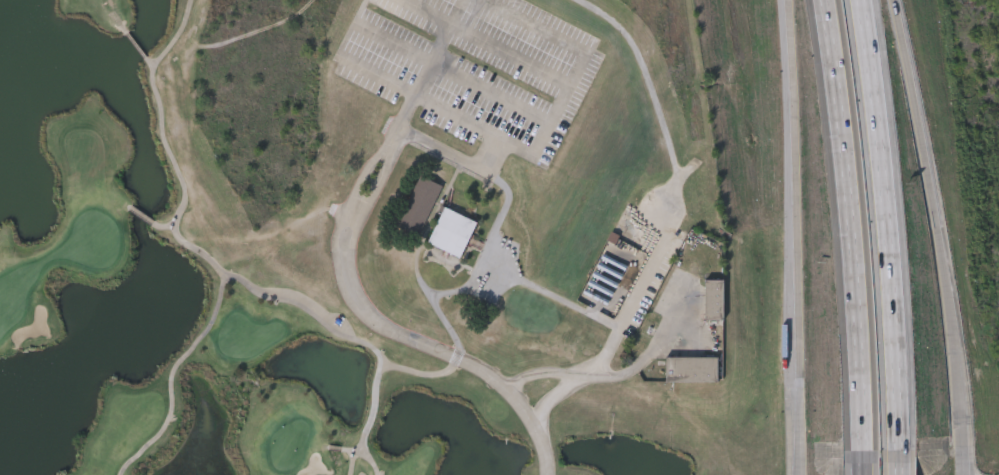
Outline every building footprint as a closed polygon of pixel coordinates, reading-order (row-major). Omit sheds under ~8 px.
[(397,226),(418,174),(441,184),(419,235),(397,226)] [(459,257),(426,242),(443,205),(476,221),(459,257)] [(666,381),(666,356),(718,356),(718,381),(666,381)]
